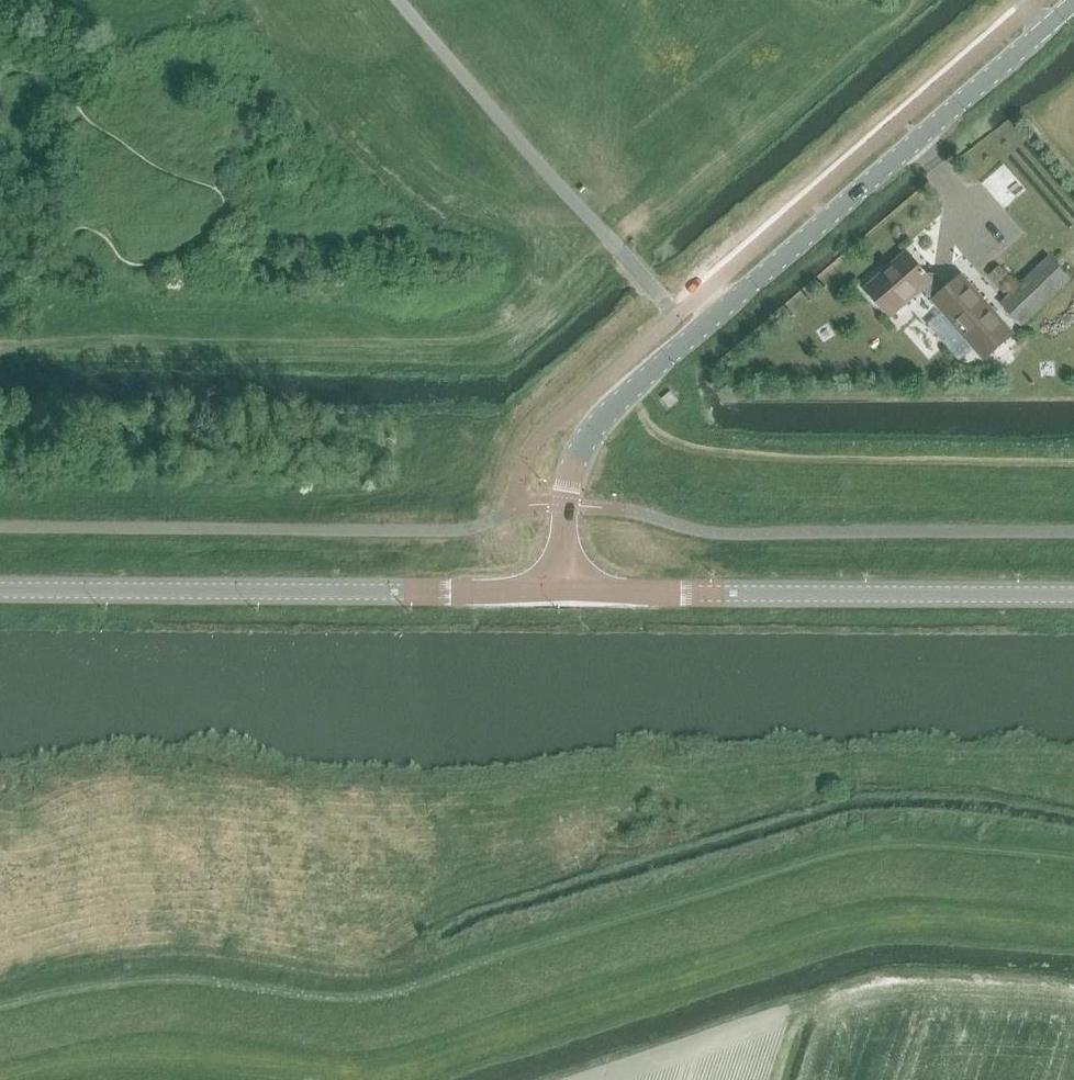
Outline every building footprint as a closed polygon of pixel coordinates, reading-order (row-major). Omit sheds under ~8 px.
[(906,298),(921,286),(924,283),(932,276),(932,275),(908,247),(863,286),(887,313),(906,298)] [(1002,302),(1023,324),(1071,280),(1049,257),(1002,302)] [(989,276),(1004,292),(1013,282),(998,267),(989,276)] [(924,283),(921,286),(930,296),(929,297),(981,357),(1012,330),(960,271),(941,287),(932,276),(924,283)]
